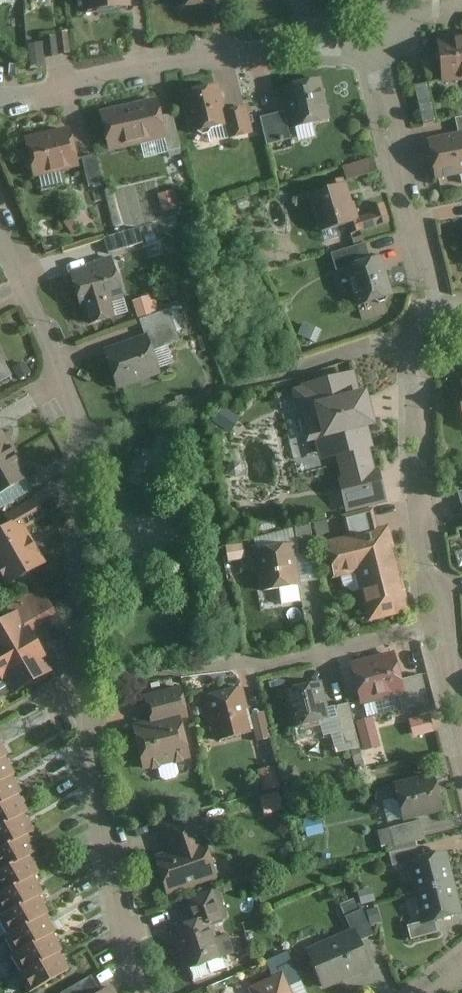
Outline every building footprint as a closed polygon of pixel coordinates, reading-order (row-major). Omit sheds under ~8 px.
[(131,0),(84,0),(85,11),(132,5),(131,0)] [(73,50),(70,30),(46,34),(48,53),(73,50)] [(431,40),(439,81),(461,77),(461,35),(431,40)] [(329,120),(320,76),(283,84),(292,128),(329,120)] [(433,120),(426,82),(414,84),(421,122),(433,120)] [(219,83),(181,92),(191,133),(224,125),(229,124),(225,110),(219,83)] [(157,97),(99,110),(108,151),(166,138),(161,116),(157,97)] [(248,105),(225,110),(229,124),(224,125),(227,139),(253,132),(248,105)] [(291,137),(285,110),(262,116),(268,142),(291,137)] [(174,114),(161,116),(166,138),(170,152),(182,149),(174,114)] [(456,132),(461,131),(461,115),(453,117),(456,132)] [(69,125),(23,136),(33,177),(79,166),(69,125)] [(456,132),(424,139),(432,178),(461,172),(461,131),(456,132)] [(102,181),(96,153),(82,156),(88,184),(102,181)] [(375,155),(344,164),(348,178),(378,169),(375,155)] [(358,219),(347,182),(309,194),(321,231),(347,223),(358,219)] [(165,209),(179,205),(175,189),(160,193),(165,209)] [(359,222),(358,219),(347,223),(350,234),(391,222),(384,203),(371,207),(375,217),(359,222)] [(71,231),(90,225),(86,212),(67,218),(71,231)] [(138,227),(105,237),(110,253),(143,243),(138,227)] [(345,266),(371,258),(366,242),(332,252),(337,269),(345,266)] [(394,295),(382,255),(371,258),(345,266),(357,306),(394,295)] [(112,257),(70,270),(87,325),(116,315),(111,301),(124,296),(112,257)] [(154,293),(134,298),(139,316),(159,311),(154,293)] [(140,319),(146,334),(152,351),(181,341),(170,309),(140,319)] [(152,351),(146,334),(103,349),(117,390),(160,375),(152,351)] [(1,383),(14,375),(0,352),(0,382),(1,383)] [(345,491),(379,482),(370,448),(374,447),(370,428),(378,426),(371,388),(361,390),(356,371),(292,386),(307,444),(316,442),(320,461),(336,457),(345,491)] [(18,453),(5,428),(0,431),(0,463),(18,453)] [(18,453),(0,463),(0,493),(30,475),(18,453)] [(388,503),(383,481),(379,482),(345,491),(343,492),(348,513),(388,503)] [(6,515),(10,523),(25,528),(44,518),(33,499),(6,515)] [(349,536),(377,529),(374,511),(344,519),(349,536)] [(0,529),(0,579),(5,587),(46,563),(25,528),(10,523),(0,529)] [(316,553),(311,524),(296,526),(301,555),(316,553)] [(368,623),(411,613),(390,526),(377,529),(349,536),(326,542),(336,578),(356,573),(368,623)] [(300,585),(294,544),(255,550),(261,591),(300,585)] [(11,607),(15,613),(28,635),(57,618),(41,590),(11,607)] [(15,613),(0,622),(0,678),(12,697),(52,674),(28,635),(15,613)] [(401,682),(393,652),(351,663),(362,705),(398,695),(404,694),(401,682)] [(423,676),(401,682),(404,694),(398,695),(404,712),(431,704),(423,676)] [(331,720),(322,682),(282,692),(292,730),(331,720)] [(249,712),(243,687),(202,698),(209,726),(213,725),(217,743),(253,735),(247,712),(249,712)] [(146,700),(151,725),(180,719),(188,717),(183,691),(146,700)] [(355,731),(348,704),(336,707),(343,734),(355,731)] [(265,709),(251,713),(259,741),(273,736),(265,709)] [(431,712),(410,716),(413,735),(434,732),(431,712)] [(189,763),(180,719),(151,725),(133,729),(142,773),(189,763)] [(10,776),(13,774),(4,758),(0,760),(0,781),(10,776)] [(261,795),(265,814),(287,809),(277,763),(259,767),(265,794),(261,795)] [(18,796),(20,794),(10,776),(0,781),(0,805),(18,796)] [(445,813),(437,777),(396,786),(404,823),(445,813)] [(23,816),(28,813),(18,796),(0,805),(0,828),(23,816)] [(217,881),(194,815),(161,827),(170,854),(153,859),(167,898),(217,881)] [(28,837),(33,834),(23,816),(0,828),(0,852),(28,837)] [(425,840),(421,823),(392,830),(396,847),(425,840)] [(29,858),(37,854),(28,837),(0,852),(0,873),(29,858)] [(408,864),(421,861),(417,849),(391,856),(395,868),(408,864)] [(421,861),(408,864),(416,894),(456,883),(448,853),(421,861)] [(34,880),(38,878),(29,858),(0,873),(0,897),(34,880)] [(1,919),(39,899),(43,897),(34,880),(0,897),(0,918),(1,919)] [(456,883),(416,894),(422,925),(436,923),(461,916),(461,905),(456,883)] [(207,920),(210,927),(227,921),(216,893),(184,903),(193,925),(207,920)] [(39,899),(1,919),(0,919),(0,928),(6,939),(46,919),(49,917),(39,899)] [(349,917),(355,930),(360,942),(374,936),(362,911),(349,917)] [(4,940),(12,957),(52,936),(54,935),(46,919),(6,939),(4,940)] [(193,925),(170,932),(185,974),(236,957),(230,936),(215,942),(210,927),(207,920),(193,925)] [(422,925),(409,928),(412,940),(438,934),(436,923),(422,925)] [(360,942),(355,930),(307,950),(324,991),(372,971),(360,942)] [(10,959),(20,977),(59,954),(62,953),(52,936),(12,957),(10,959)] [(26,992),(34,992),(70,972),(59,954),(20,977),(17,979),(26,992)] [(283,974),(249,990),(250,992),(291,992),(283,974)] [(92,978),(65,992),(101,992),(92,978)]
